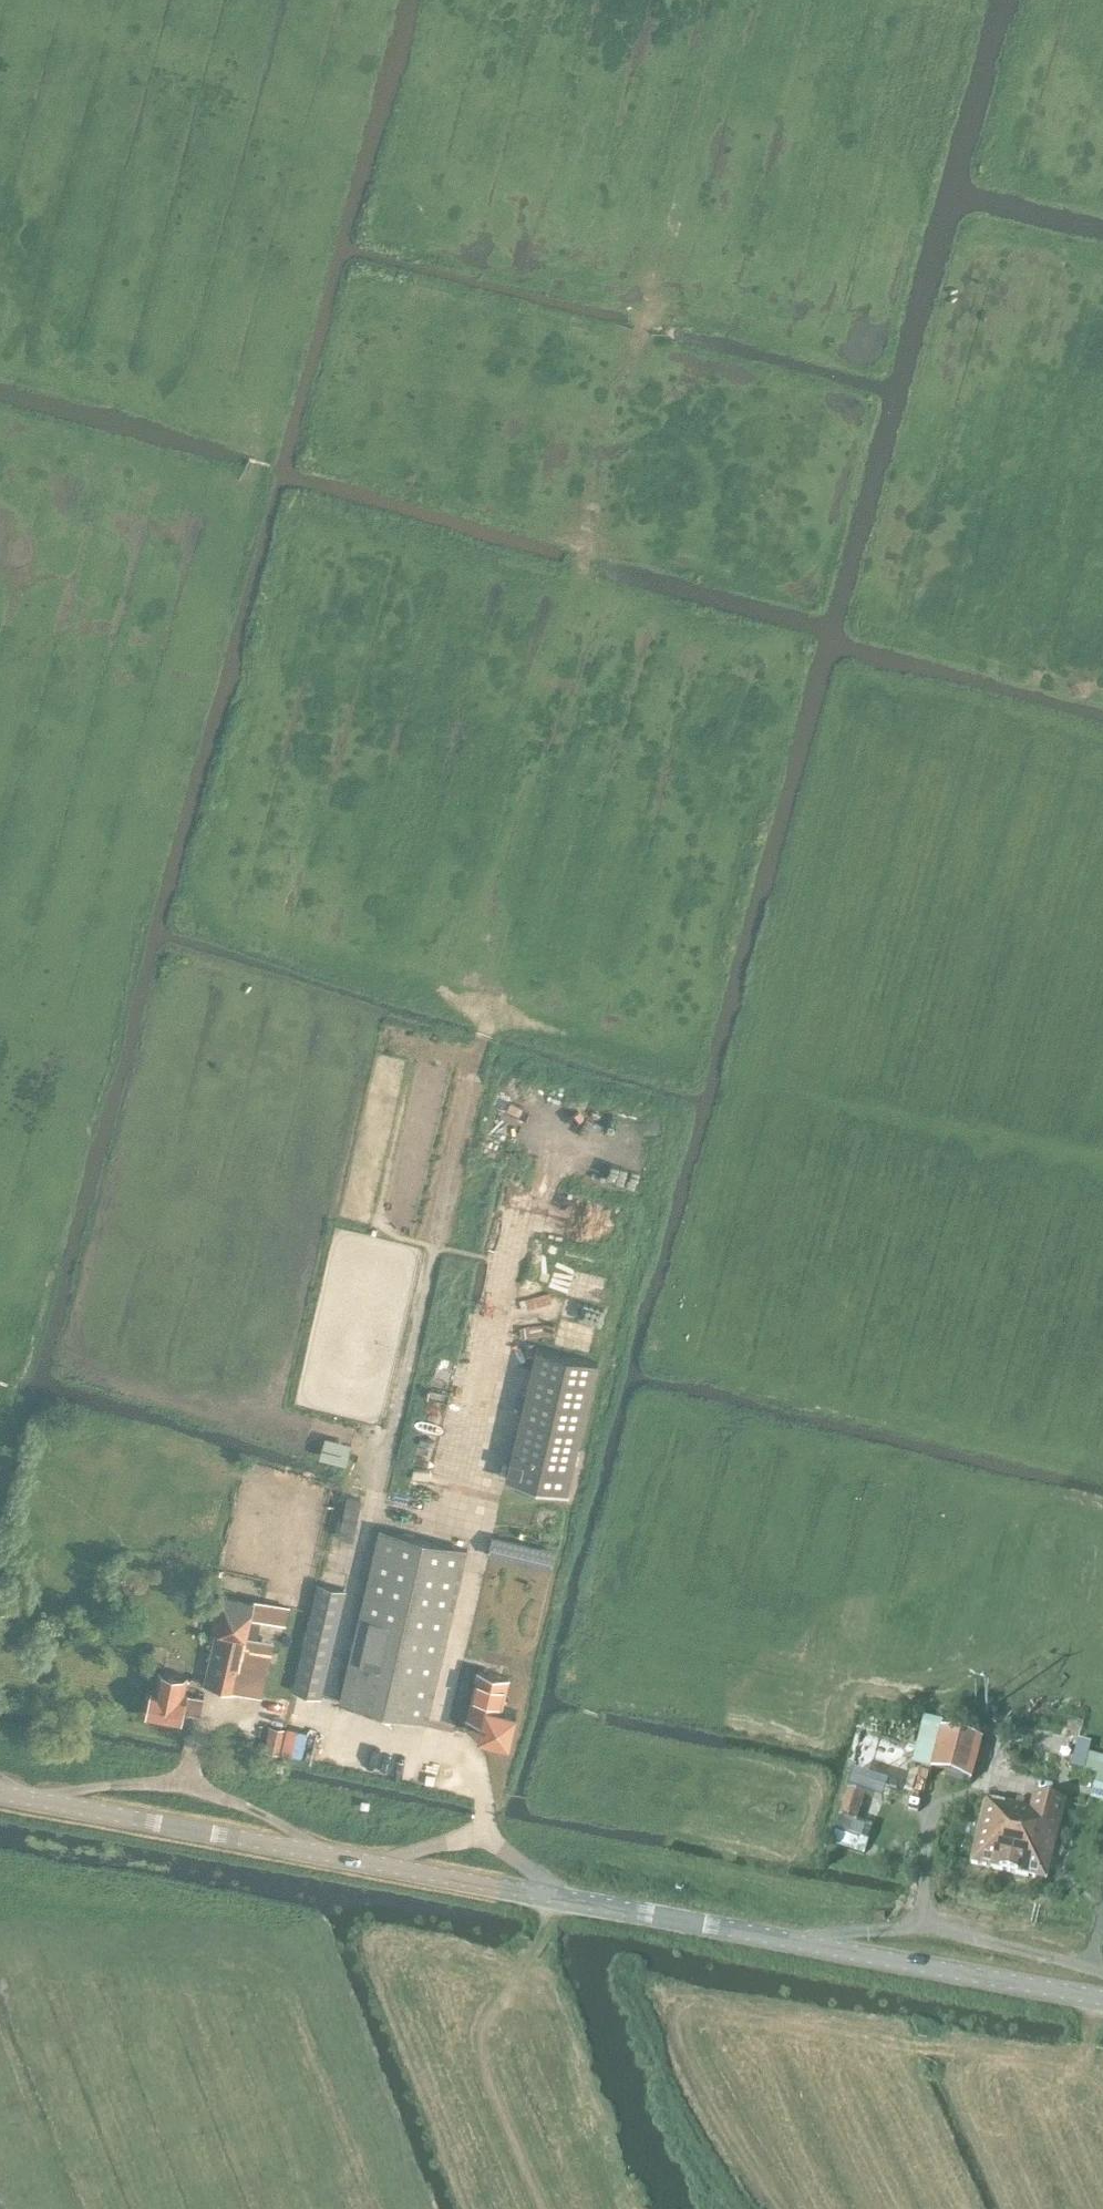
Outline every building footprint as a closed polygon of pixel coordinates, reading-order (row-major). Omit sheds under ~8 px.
[(536,1346),(506,1477),(568,1492),(598,1360),(536,1346)] [(352,1440),(325,1433),(320,1454),(346,1461),(352,1440)] [(344,1494),(335,1535),(350,1538),(358,1497),(344,1494)] [(467,1549),(380,1529),(340,1700),(427,1721),(467,1549)] [(319,1696),(344,1588),(318,1582),(293,1690),(319,1696)] [(273,1639),(259,1636),(256,1636),(260,1617),(285,1623),(289,1605),(218,1587),(208,1625),(216,1626),(203,1684),(261,1696),(267,1671),(266,1670),(273,1639)] [(0,1607),(0,1635),(0,1636),(15,1621),(0,1607)] [(159,1668),(156,1686),(152,1685),(146,1713),(181,1721),(184,1710),(193,1712),(194,1707),(201,1708),(204,1696),(185,1692),(188,1674),(159,1668)] [(476,1668),(466,1716),(481,1719),(477,1733),(509,1741),(516,1709),(503,1706),(510,1675),(476,1668)] [(279,1751),(283,1727),(271,1725),(266,1749),(279,1751)] [(941,1732),(931,1771),(971,1781),(980,1742),(941,1732)] [(1090,1745),(1083,1769),(1098,1773),(1090,1798),(1102,1802),(1102,1748),(1090,1745)] [(848,1790),(836,1830),(862,1838),(865,1825),(857,1822),(865,1796),(874,1799),(879,1781),(853,1773),(848,1790)] [(1029,1809),(986,1799),(971,1864),(1047,1881),(1053,1854),(1056,1845),(1066,1802),(1033,1794),(1029,1809)] [(1063,1847),(1056,1845),(1053,1854),(1061,1856),(1063,1847)]
